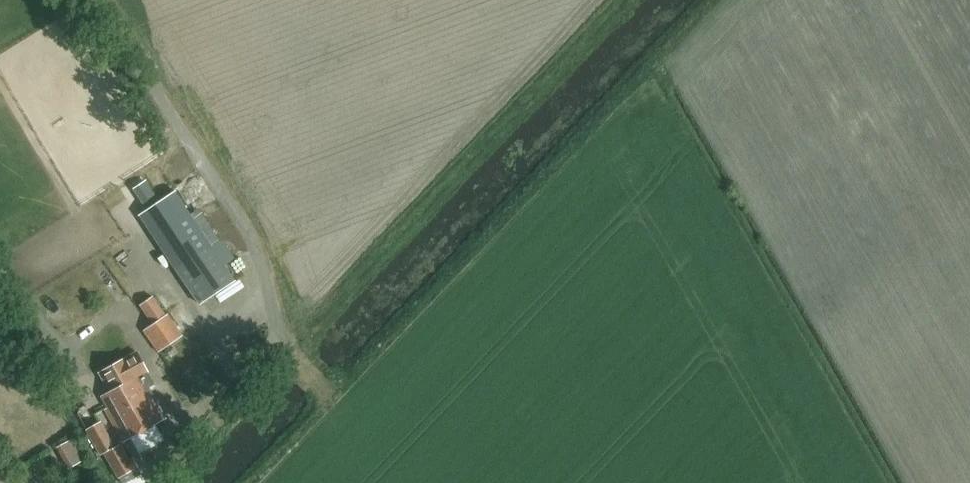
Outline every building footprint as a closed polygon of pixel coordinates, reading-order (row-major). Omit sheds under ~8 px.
[(158,202),(148,208),(175,248),(166,254),(200,304),(235,281),(174,191),(158,202)] [(142,331),(158,353),(183,335),(167,313),(142,331)] [(110,390),(105,392),(100,395),(107,408),(105,409),(123,441),(165,417),(150,390),(149,391),(140,375),(147,371),(136,352),(100,372),(110,390)] [(101,421),(86,429),(100,455),(104,453),(118,478),(138,467),(132,457),(128,459),(120,444),(115,447),(101,421)] [(71,439),(61,445),(72,466),(82,461),(71,439)]
